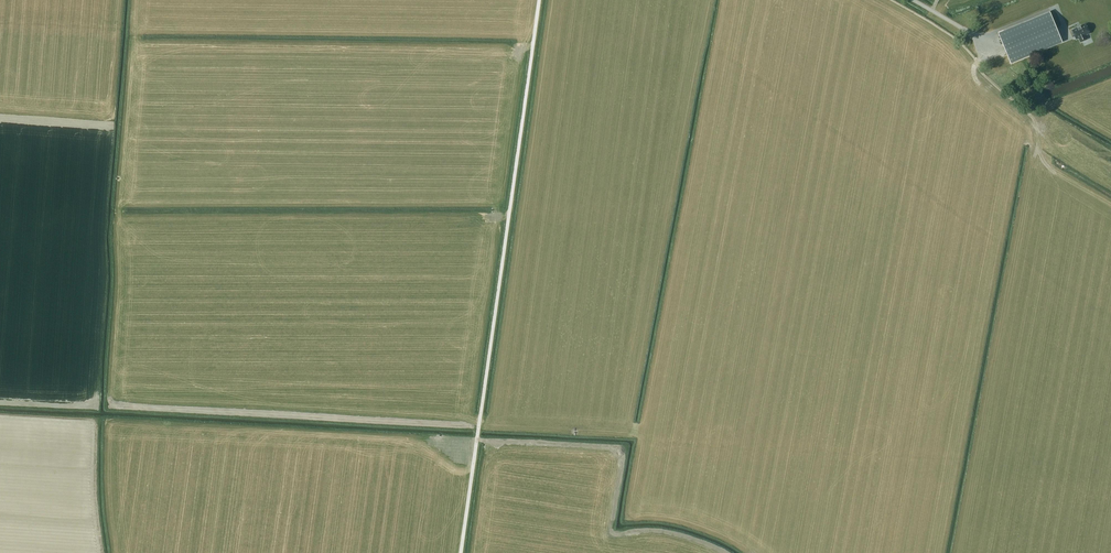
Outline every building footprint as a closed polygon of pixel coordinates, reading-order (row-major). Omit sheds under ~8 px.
[(1066,8),(1070,13),(1075,8),(1071,4),(1066,8)] [(1050,12),(998,33),(1011,63),(1063,42),(1050,12)] [(1090,33),(1086,24),(1085,25),(1081,27),(1080,26),(1080,27),(1078,28),(1078,27),(1077,27),(1078,28),(1072,30),(1076,39),(1079,37),(1079,38),(1081,42),(1086,39),(1084,35),(1090,33)]
